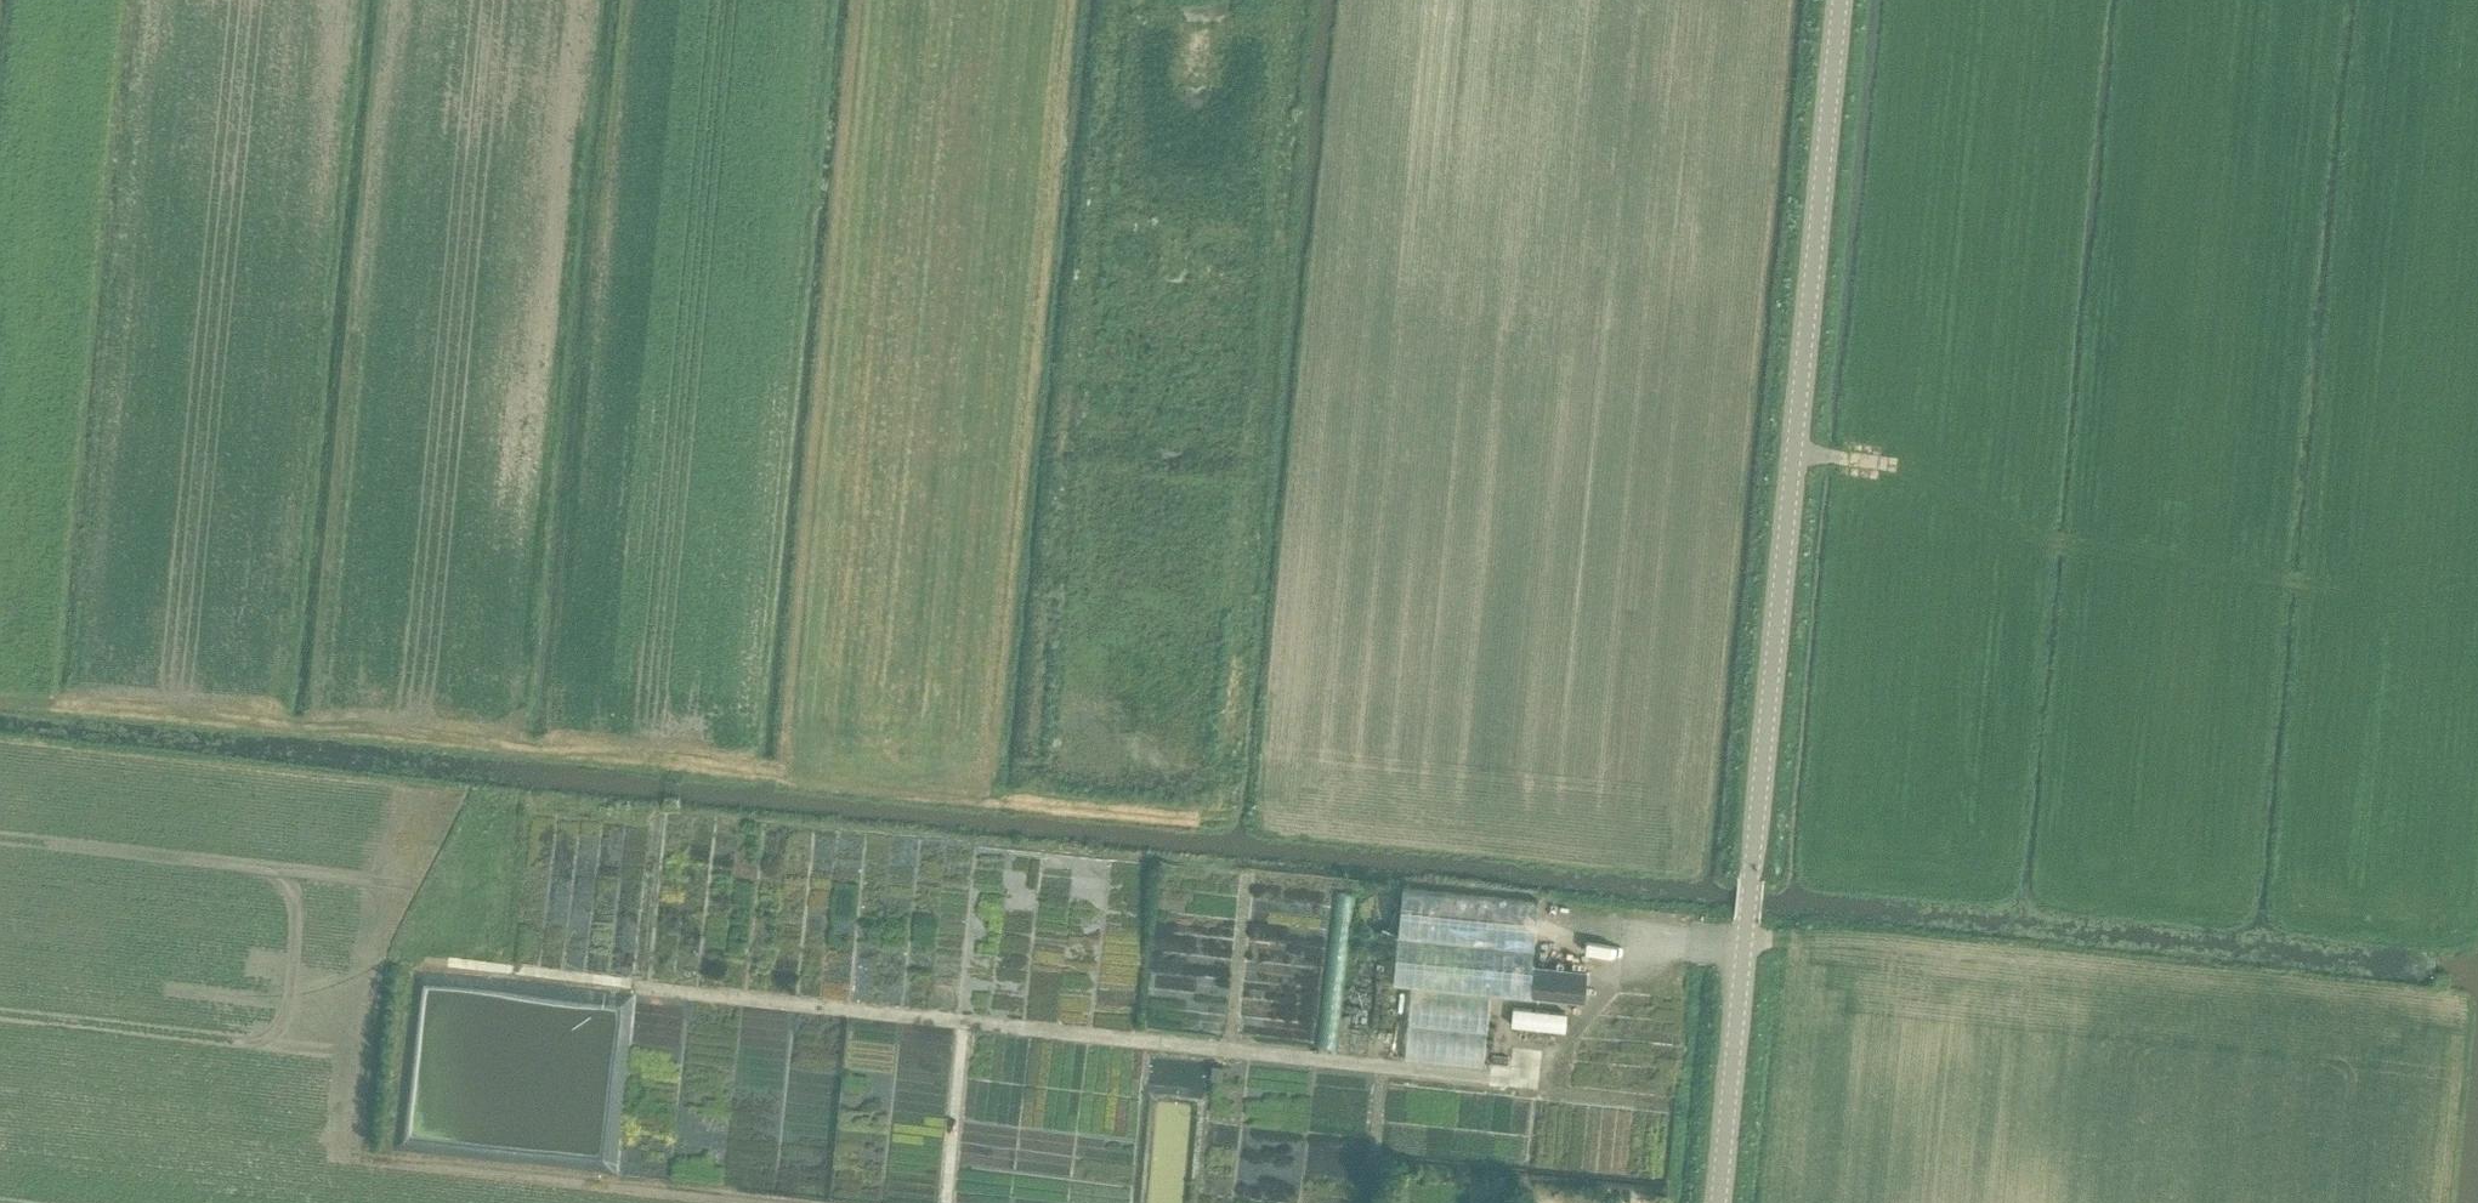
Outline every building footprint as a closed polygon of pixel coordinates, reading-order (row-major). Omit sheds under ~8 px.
[(1533,994),(1582,1000),(1585,970),(1536,965),(1533,994)] [(1512,1007),(1510,1024),(1563,1030),(1565,1012),(1512,1007)]
